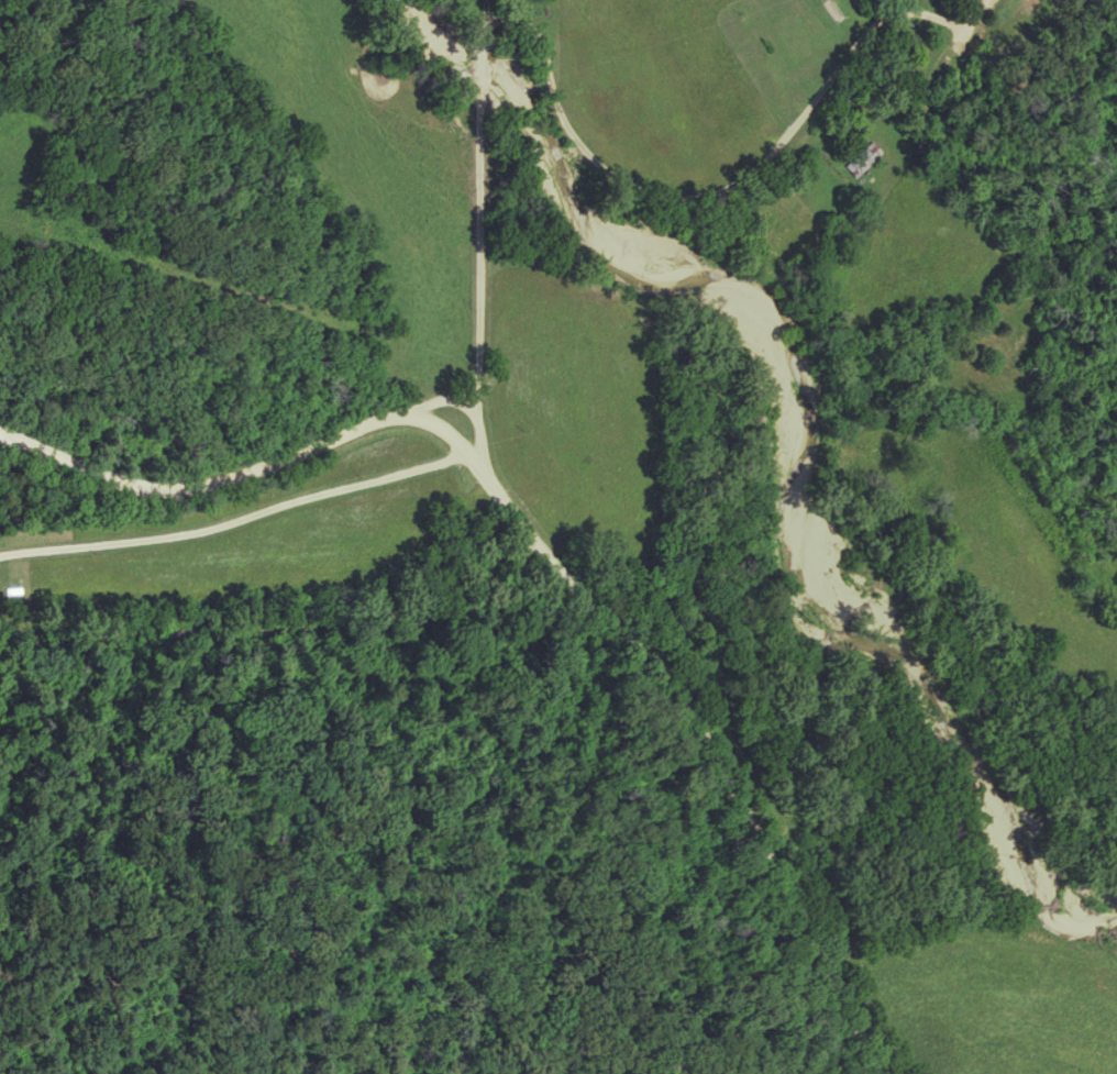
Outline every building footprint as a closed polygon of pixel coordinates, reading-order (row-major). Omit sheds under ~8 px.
[(852,178),(882,154),(871,140),(841,164),(852,178)]
